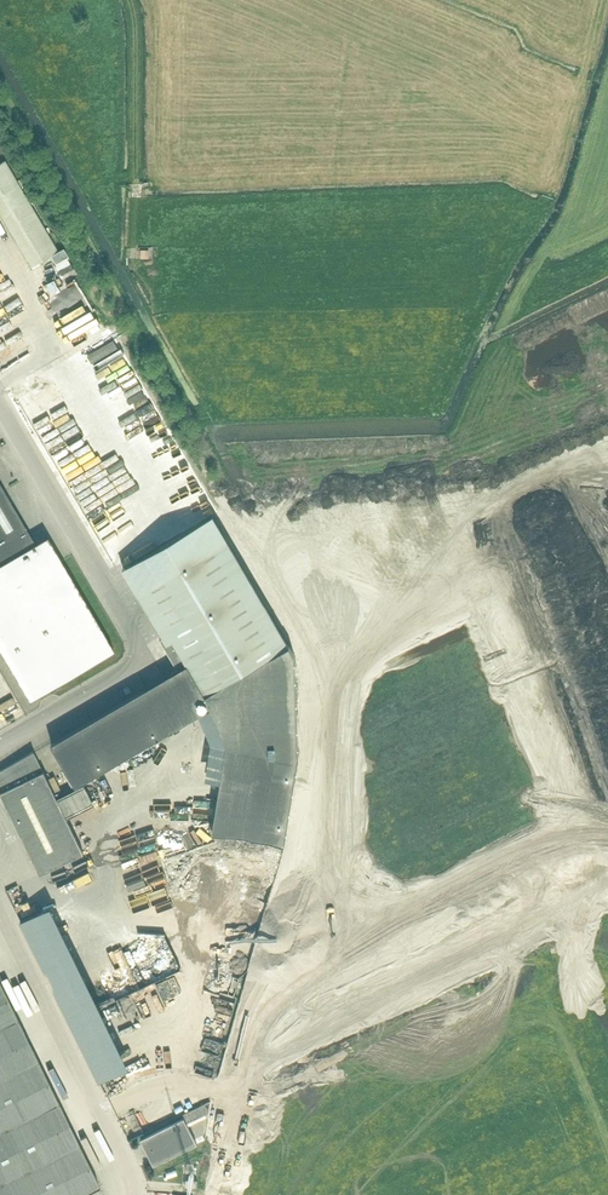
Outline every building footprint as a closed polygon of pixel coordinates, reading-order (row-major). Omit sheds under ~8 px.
[(29,266),(56,250),(3,160),(0,162),(0,216),(29,266)] [(139,261),(148,261),(148,252),(139,252),(139,261)] [(28,699),(113,650),(46,535),(34,542),(0,485),(0,652),(28,699)] [(212,515),(122,567),(167,643),(164,645),(178,669),(187,664),(205,694),(289,645),(237,557),(222,532),(212,515)] [(108,568),(122,562),(116,548),(101,555),(108,568)] [(289,645),(205,694),(211,705),(226,744),(212,832),(284,843),(299,756),(294,654),(289,645)] [(76,785),(170,729),(146,688),(51,743),(76,785)] [(218,737),(208,744),(211,749),(221,741),(218,737)] [(40,874),(83,852),(34,751),(33,750),(0,770),(0,792),(40,874)] [(64,793),(57,796),(63,806),(69,803),(64,793)] [(94,798),(89,801),(94,809),(99,806),(94,798)] [(31,1048),(0,985),(0,1194),(78,1194),(98,1185),(31,1048)] [(208,1101),(181,1114),(183,1118),(140,1139),(153,1165),(196,1143),(189,1128),(208,1118),(208,1113),(208,1101)]
